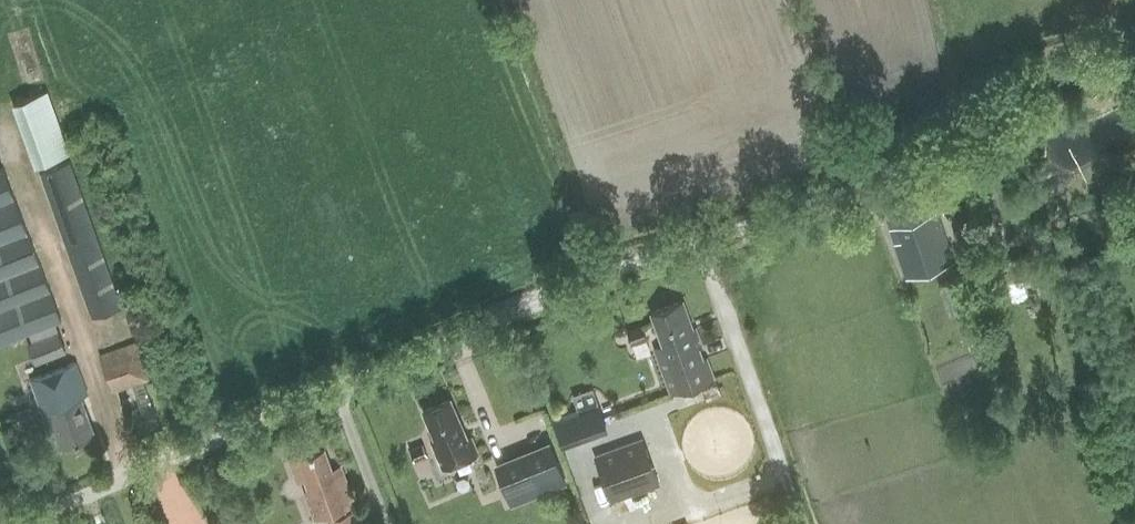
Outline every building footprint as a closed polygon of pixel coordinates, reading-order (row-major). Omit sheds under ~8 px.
[(68,152),(45,90),(10,103),(32,165),(68,152)] [(91,317),(121,307),(70,161),(40,171),(91,317)] [(34,363),(35,365),(67,352),(59,332),(65,330),(3,168),(0,169),(0,345),(25,335),(29,345),(23,347),(30,365),(34,363)] [(907,278),(955,261),(938,213),(925,218),(918,197),(883,210),(907,278)] [(955,199),(940,205),(944,217),(959,211),(955,199)] [(960,253),(974,249),(967,228),(954,232),(960,253)] [(671,393),(717,377),(702,334),(698,336),(686,299),(655,309),(664,337),(653,341),(671,393)] [(644,338),(639,324),(624,330),(629,343),(644,338)] [(137,340),(100,355),(113,393),(150,380),(137,340)] [(62,446),(95,433),(81,397),(88,394),(75,361),(29,379),(50,430),(55,428),(62,446)] [(443,468),(479,453),(472,437),(467,439),(450,399),(424,410),(436,438),(431,440),(443,468)] [(555,419),(563,443),(610,428),(602,404),(555,419)] [(643,435),(596,451),(613,499),(659,483),(643,435)] [(566,483),(549,440),(494,463),(511,505),(566,483)] [(414,461),(427,455),(423,444),(409,450),(414,461)] [(315,516),(354,502),(342,467),(333,470),(326,450),(292,463),(299,483),(306,480),(310,491),(306,493),(315,516)] [(333,523),(363,523),(356,506),(330,516),(333,523)]
